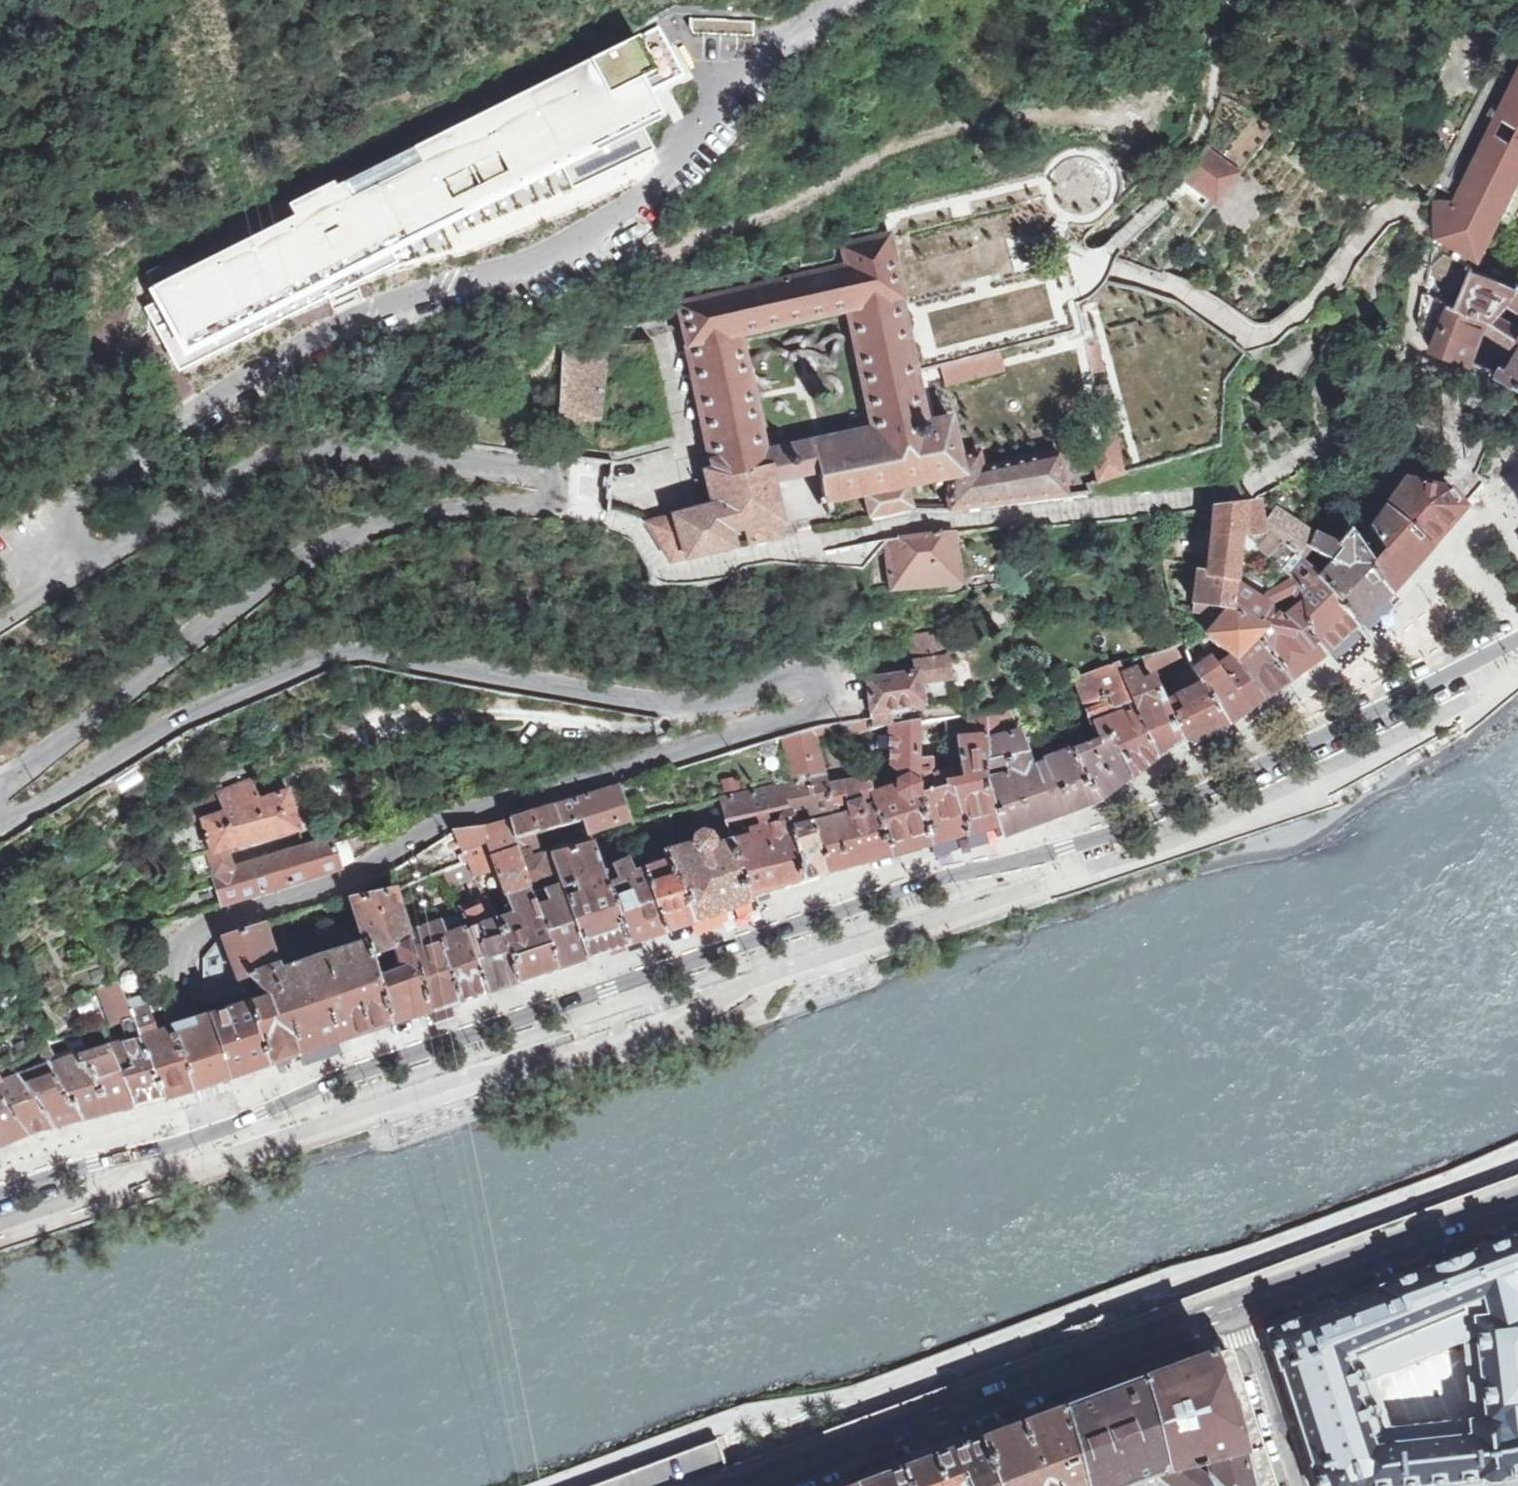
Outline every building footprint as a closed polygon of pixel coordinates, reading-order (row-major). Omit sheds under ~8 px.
[(768,59),(772,26),(696,17),(692,51),(768,59)] [(267,231),(152,288),(164,318),(167,325),(182,356),(662,118),(647,86),(682,71),(659,27),(636,38),(575,68),(540,86),(491,110),(394,158),(336,187),(334,183),(287,206),(293,218),(267,231)] [(1468,180),(1458,201),(1437,201),(1437,232),(1479,253),(1517,173),(1517,79),(1468,180)] [(1198,158),(1179,178),(1187,184),(1216,208),(1243,173),(1216,153),(1207,146),(1198,158)] [(1138,164),(1128,176),(1137,184),(1148,173),(1138,164)] [(951,419),(938,422),(932,423),(926,424),(915,370),(908,334),(900,288),(889,234),(842,245),(846,265),(741,289),(679,305),(712,469),(703,471),(710,506),(699,509),(672,517),(645,524),(668,563),(686,560),(734,549),(730,533),(745,530),(748,546),(781,539),(778,524),(780,523),(772,483),(818,472),(825,503),(864,496),(869,520),(889,515),(909,511),(905,489),(950,479),(944,499),(946,512),(1064,499),(1056,454),(994,467),(983,469),(978,453),(959,457),(951,419)] [(1487,320),(1492,322),(1517,337),(1517,327),(1494,314),(1504,302),(1514,308),(1517,310),(1517,309),(1517,284),(1507,277),(1473,260),(1454,307),(1487,320)] [(1449,305),(1432,350),(1471,364),(1487,320),(1454,307),(1449,305)] [(1100,342),(1087,344),(1093,375),(1105,373),(1100,342)] [(562,349),(557,419),(574,420),(597,421),(602,351),(562,349)] [(1000,349),(939,364),(942,377),(945,388),(1006,373),(1003,361),(1000,349)] [(1495,373),(1502,376),(1517,385),(1517,351),(1506,370),(1497,367),(1495,373)] [(1105,445),(1088,449),(1094,478),(1123,472),(1115,432),(1103,435),(1105,445)] [(1385,506),(1430,545),(1462,508),(1447,491),(1404,480),(1385,506)] [(1259,529),(1255,497),(1239,499),(1213,503),(1204,573),(1194,572),(1190,603),(1193,604),(1191,613),(1212,620),(1220,608),(1228,609),(1231,583),(1233,563),(1236,536),(1266,535),(1267,534),(1276,541),(1290,521),(1276,508),(1259,529)] [(1430,545),(1385,506),(1368,530),(1379,551),(1396,583),(1426,549),(1430,545)] [(1333,544),(1290,521),(1276,541),(1296,557),(1301,551),(1308,555),(1311,552),(1326,562),(1314,577),(1352,626),(1371,610),(1383,593),(1366,565),(1346,530),(1333,544)] [(888,536),(861,563),(863,592),(958,585),(952,529),(888,536)] [(1296,557),(1276,541),(1267,534),(1266,535),(1253,548),(1287,579),(1297,598),(1301,626),(1321,655),(1323,653),(1341,637),(1352,626),(1314,577),(1296,557)] [(1236,536),(1233,563),(1253,548),(1266,535),(1236,536)] [(1396,583),(1379,551),(1373,558),(1366,565),(1383,593),(1391,587),(1396,583)] [(1253,598),(1231,583),(1228,609),(1220,608),(1212,620),(1202,635),(1204,637),(1231,660),(1253,638),(1284,681),(1309,663),(1321,655),(1301,626),(1297,598),(1287,579),(1253,598)] [(910,636),(913,662),(945,657),(942,631),(910,636)] [(1231,660),(1204,637),(1183,651),(1192,671),(1225,725),(1248,707),(1261,698),(1231,660)] [(1253,638),(1231,660),(1261,698),(1264,697),(1270,691),(1284,681),(1253,638)] [(1152,673),(1179,739),(1179,740),(1211,730),(1214,728),(1225,725),(1192,671),(1183,651),(1182,642),(1140,656),(1147,674),(1152,673)] [(1115,664),(1154,757),(1169,746),(1179,739),(1152,673),(1147,674),(1140,656),(1115,664)] [(874,679),(866,680),(869,728),(890,725),(889,710),(919,705),(919,704),(951,700),(945,657),(913,662),(914,672),(899,674),(898,671),(880,674),(880,678),(874,679)] [(1144,766),(1154,757),(1115,664),(1074,678),(1098,739),(1100,742),(1107,740),(1128,777),(1144,766)] [(1021,695),(990,706),(988,740),(996,737),(995,720),(1014,715),(1027,709),(1021,695)] [(988,740),(990,706),(955,713),(956,725),(969,723),(971,736),(957,737),(962,784),(955,785),(954,781),(951,781),(949,772),(938,774),(937,776),(936,779),(938,785),(934,785),(932,757),(919,758),(918,799),(931,844),(963,835),(995,827),(985,782),(988,740)] [(890,725),(869,728),(862,730),(866,754),(890,752),(890,766),(895,766),(894,788),(871,789),(871,791),(868,792),(877,830),(880,829),(888,855),(919,847),(931,844),(918,799),(919,758),(919,720),(890,725)] [(825,775),(815,726),(784,735),(793,782),(825,775)] [(985,782),(995,827),(998,837),(1051,818),(1099,800),(1070,749),(1029,763),(1019,732),(996,737),(988,740),(985,782)] [(1098,739),(1070,749),(1099,800),(1119,785),(1128,777),(1107,740),(1100,742),(1098,739)] [(299,830),(282,769),(218,793),(224,810),(200,819),(208,852),(209,855),(230,849),(299,830)] [(796,817),(831,809),(826,784),(825,775),(793,782),(719,800),(727,824),(748,895),(778,886),(802,879),(788,826),(796,824),(796,817)] [(832,814),(811,820),(824,873),(860,863),(888,855),(880,829),(877,830),(868,792),(871,791),(871,789),(870,777),(826,784),(831,809),(832,814)] [(618,786),(553,807),(559,826),(581,820),(585,832),(590,831),(627,819),(618,786)] [(545,809),(530,814),(536,832),(538,832),(559,826),(553,807),(545,809)] [(517,818),(509,819),(515,839),(534,833),(536,832),(530,814),(517,818)] [(454,831),(469,864),(479,888),(486,885),(483,876),(493,872),(510,915),(495,922),(518,981),(540,973),(556,968),(515,839),(509,819),(479,827),(463,829),(454,831)] [(546,844),(560,885),(584,958),(607,950),(626,944),(607,883),(590,831),(585,832),(581,820),(559,826),(538,832),(542,845),(546,844)] [(788,826),(802,879),(819,874),(824,873),(811,820),(796,824),(788,826)] [(664,848),(668,859),(692,923),(726,910),(750,899),(748,895),(727,824),(700,830),(697,832),(695,833),(693,836),(691,841),(664,848)] [(342,869),(390,840),(387,830),(340,840),(338,837),(318,843),(235,869),(230,849),(209,855),(214,876),(212,877),(222,909),(285,888),(305,882),(342,869)] [(380,974),(376,976),(389,1023),(419,1013),(429,1009),(407,929),(396,890),(445,873),(469,864),(454,831),(384,875),(393,890),(353,898),(365,944),(368,943),(374,961),(377,960),(376,955),(391,950),(398,970),(381,976),(380,974)] [(534,833),(515,839),(556,968),(570,963),(584,958),(560,885),(548,889),(549,885),(541,858),(542,856),(534,833)] [(641,867),(644,866),(668,859),(664,848),(639,855),(640,858),(639,858),(641,867)] [(199,881),(212,877),(214,876),(209,855),(208,852),(191,857),(199,881)] [(617,878),(607,883),(626,944),(646,937),(664,931),(644,866),(641,867),(633,871),(626,858),(611,865),(617,878)] [(668,859),(644,866),(664,931),(665,931),(681,926),(690,922),(691,923),(692,923),(668,859)] [(479,888),(469,864),(445,873),(457,908),(484,898),(479,888)] [(484,898),(457,908),(459,912),(488,991),(489,991),(503,986),(518,981),(495,922),(484,898)] [(427,912),(431,922),(459,1000),(481,994),(481,993),(488,991),(459,912),(438,920),(434,911),(427,912)] [(431,922),(407,929),(429,1009),(442,1005),(459,1000),(431,922)] [(247,1004),(269,1064),(289,1057),(301,1053),(272,968),(257,926),(254,925),(222,936),(239,981),(249,977),(266,998),(247,1004)] [(279,965),(272,968),(301,1053),(346,1038),(389,1023),(376,976),(373,965),(375,964),(374,961),(368,943),(365,944),(282,972),(279,965)] [(129,1011),(117,982),(97,990),(111,1027),(133,1021),(129,1011)] [(167,1009),(165,1000),(129,1011),(133,1021),(162,1097),(181,1092),(194,1089),(188,1074),(176,1042),(170,1028),(174,1026),(167,1015),(166,1009),(167,1009)] [(247,1004),(208,1015),(228,1078),(229,1078),(255,1069),(269,1064),(247,1004)] [(208,1015),(192,1021),(192,1024),(196,1023),(206,1052),(207,1062),(214,1083),(223,1080),(228,1078),(208,1015)] [(99,1031),(42,1048),(38,1054),(81,1119),(135,1104),(162,1097),(133,1021),(111,1027),(108,1028),(112,1040),(126,1035),(128,1039),(88,1053),(86,1048),(99,1043),(101,1042),(101,1040),(99,1031)] [(185,1023),(174,1026),(176,1030),(176,1042),(188,1074),(194,1089),(204,1085),(214,1083),(207,1062),(206,1052),(196,1023),(192,1024),(192,1021),(185,1023)] [(24,1134),(54,1127),(81,1119),(38,1054),(12,1065),(20,1077),(2,1084),(0,1081),(0,1099),(24,1134)] [(15,1139),(24,1134),(0,1099),(0,1145),(15,1139)] [(1375,1288),(1376,1291),(1325,1310),(1304,1318),(1304,1316),(1265,1331),(1278,1370),(1280,1369),(1311,1465),(1309,1466),(1315,1485),(1415,1485),(1418,1485),(1507,1477),(1517,1474),(1517,1235),(1375,1288)] [(996,1485),(1272,1485),(1231,1358),(1229,1353),(1226,1352),(1222,1351),(1219,1351),(1212,1354),(1211,1351),(1151,1373),(1091,1396),(978,1437),(996,1485)] [(978,1437),(925,1457),(846,1485),(954,1485),(956,1485),(957,1485),(996,1485),(978,1437)] [(689,1451),(694,1465),(715,1456),(710,1442),(689,1451)]
